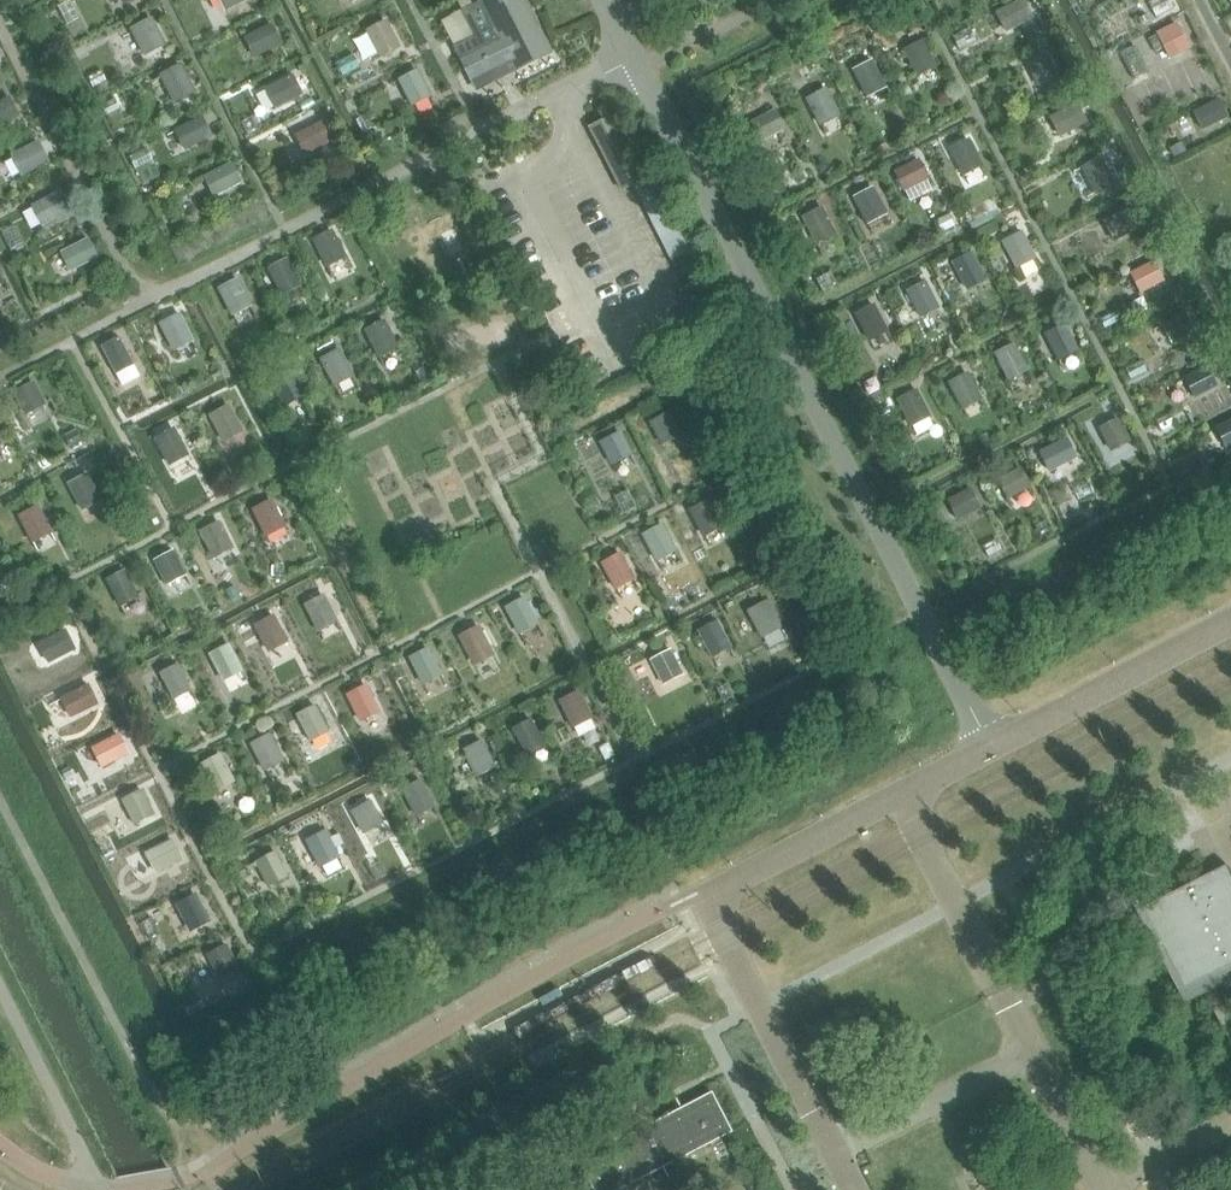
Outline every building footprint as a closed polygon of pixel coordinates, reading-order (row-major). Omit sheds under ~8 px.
[(225,8),(241,0),(221,0),(225,8)] [(454,47),(473,84),(512,64),(516,71),(551,54),(542,35),(524,0),(480,0),(481,2),(461,11),(474,37),(454,47)] [(1024,0),(998,12),(1007,30),(1032,17),(1024,0)] [(691,16),(684,20),(683,20),(689,33),(698,29),(691,16)] [(152,21),(132,31),(144,54),(163,44),(152,21)] [(385,23),(368,32),(381,56),(398,48),(385,23)] [(1167,54),(1187,43),(1177,23),(1156,34),(1167,54)] [(271,26),(245,38),(254,56),(280,42),(271,26)] [(970,29),(953,37),(960,50),(976,41),(970,29)] [(922,41),(905,49),(918,75),(935,66),(922,41)] [(1133,47),(1121,53),(1135,80),(1147,74),(1133,47)] [(1045,54),(1028,62),(1039,84),(1056,75),(1045,54)] [(353,55),(336,64),(343,77),(360,68),(353,55)] [(871,61),(854,69),(867,95),(884,87),(871,61)] [(181,67),(162,76),(174,100),(193,90),(181,67)] [(417,72),(399,80),(413,105),(429,97),(417,72)] [(292,77),(267,90),(275,107),(301,94),(292,77)] [(825,90),(808,98),(821,123),(838,115),(825,90)] [(0,105),(0,125),(17,116),(9,100),(0,105)] [(1220,101),(1194,113),(1203,132),(1229,119),(1220,101)] [(1077,105),(1052,118),(1061,135),(1086,121),(1077,105)] [(775,110),(752,122),(761,140),(784,129),(775,110)] [(643,180),(611,118),(590,129),(622,191),(643,180)] [(202,119),(177,132),(185,149),(211,136),(202,119)] [(322,123),(296,136),(305,153),(331,140),(322,123)] [(968,140),(950,149),(964,174),(981,166),(968,140)] [(38,144),(12,156),(21,174),(46,161),(38,144)] [(1182,144),(1170,150),(1174,158),(1186,151),(1182,144)] [(1100,159),(1082,168),(1096,193),(1114,184),(1100,159)] [(917,160),(894,172),(904,191),(927,178),(917,160)] [(231,165),(206,178),(214,195),(240,182),(231,165)] [(872,189),(855,197),(868,223),(885,214),(872,189)] [(59,193),(32,206),(41,223),(67,210),(59,193)] [(821,208),(803,217),(817,242),(834,233),(821,208)] [(1131,209),(1105,222),(1114,239),(1140,226),(1131,209)] [(329,232),(312,240),(325,266),(343,257),(329,232)] [(1021,233),(1005,241),(1017,267),(1034,258),(1021,233)] [(87,241),(61,253),(69,270),(96,257),(87,241)] [(971,253),(954,262),(967,287),(984,278),(971,253)] [(285,260),(268,269),(281,295),(299,286),(285,260)] [(1153,264),(1133,274),(1141,292),(1163,280),(1153,264)] [(236,280),(219,289),(232,314),(249,305),(236,280)] [(924,282),(908,291),(921,316),(938,308),(924,282)] [(873,306),(856,314),(869,340),(886,331),(873,306)] [(1185,314),(1163,325),(1172,342),(1194,331),(1185,314)] [(178,315),(160,324),(173,349),(191,341),(178,315)] [(383,322),(366,331),(380,357),(396,348),(383,322)] [(1063,325),(1046,334),(1060,359),(1077,350),(1063,325)] [(121,343),(104,352),(114,373),(131,365),(121,343)] [(1013,345),(996,354),(1010,379),(1027,370),(1013,345)] [(337,352),(321,360),(334,385),(351,377),(337,352)] [(1207,368),(1186,379),(1195,396),(1216,385),(1207,368)] [(289,371),(272,380),(285,405),(302,396),(289,371)] [(967,375),(950,383),(963,408),(980,400),(967,375)] [(34,387),(17,395),(28,417),(45,408),(34,387)] [(916,392),(898,400),(912,426),(928,417),(916,392)] [(227,407),(210,416),(224,441),(241,432),(227,407)] [(670,414),(652,423),(664,444),(680,436),(670,414)] [(1118,420),(1100,428),(1111,450),(1129,441),(1118,420)] [(1218,428),(1226,446),(1230,443),(1230,422),(1218,428)] [(173,430),(155,440),(169,464),(186,455),(173,430)] [(620,434),(603,442),(613,463),(631,455),(620,434)] [(1067,440),(1041,453),(1050,470),(1076,457),(1067,440)] [(1020,470),(1000,480),(1008,497),(1029,486),(1020,470)] [(86,476),(69,485),(82,510),(99,501),(86,476)] [(971,489),(949,500),(958,518),(979,507),(971,489)] [(270,501),(253,510),(267,535),(283,527),(270,501)] [(708,501),(691,510),(704,535),(722,526),(708,501)] [(37,508),(20,517),(33,542),(51,533),(37,508)] [(217,523),(201,532),(215,557),(231,549),(217,523)] [(661,526),(644,534),(657,559),(675,551),(661,526)] [(173,552),(154,561),(167,584),(185,575),(173,552)] [(620,554),(603,563),(617,588),(633,579),(620,554)] [(124,572),(107,580),(120,606),(137,597),(124,572)] [(323,596),(305,605),(318,630),(335,621),(323,596)] [(522,598),(505,607),(520,633),(537,623),(522,598)] [(766,601),(749,610),(762,636),(779,627),(766,601)] [(273,617),(256,625),(269,651),(286,642),(273,617)] [(716,621),(699,629),(712,656),(729,647),(716,621)] [(478,629),(461,637),(474,663),(491,653),(478,629)] [(65,631),(39,645),(49,662),(74,648),(65,631)] [(228,646),(211,655),(224,680),(241,671),(228,646)] [(427,649),(410,657),(419,674),(424,682),(440,674),(427,649)] [(670,650),(652,660),(659,674),(664,682),(682,673),(670,650)] [(177,666),(160,674),(174,700),(191,691),(177,666)] [(366,686),(349,694),(362,719),(378,711),(366,686)] [(88,687),(63,699),(71,716),(97,704),(88,687)] [(578,692),(561,700),(574,725),(591,717),(578,692)] [(314,707),(297,715),(311,740),(328,732),(314,707)] [(532,721),(515,729),(527,755),(545,747),(532,721)] [(269,736),(252,744),(266,769),(282,761),(269,736)] [(118,737),(93,750),(101,767),(127,753),(118,737)] [(481,741),(464,750),(478,774),(494,766),(481,741)] [(220,757),(202,765),(216,790),(233,782),(220,757)] [(421,782),(404,790),(417,815),(434,807),(421,782)] [(141,792),(123,801),(135,824),(154,815),(141,792)] [(370,802),(353,811),(365,832),(381,823),(370,802)] [(325,832),(307,840),(321,866),(338,857),(325,832)] [(172,842),(147,855),(155,872),(181,859),(172,842)] [(274,854),(256,863),(268,887),(286,877),(274,854)] [(1143,907),(1142,907),(1184,989),(1230,964),(1230,873),(1227,865),(1143,907)] [(195,897),(177,905),(191,930),(208,922),(195,897)] [(226,947),(207,956),(220,979),(237,970),(226,947)] [(664,1168),(728,1134),(707,1095),(688,1105),(690,1109),(682,1113),(680,1109),(587,1158),(583,1160),(599,1189),(621,1189),(664,1168)] [(660,1189),(685,1189),(679,1178),(659,1189),(660,1189)]
